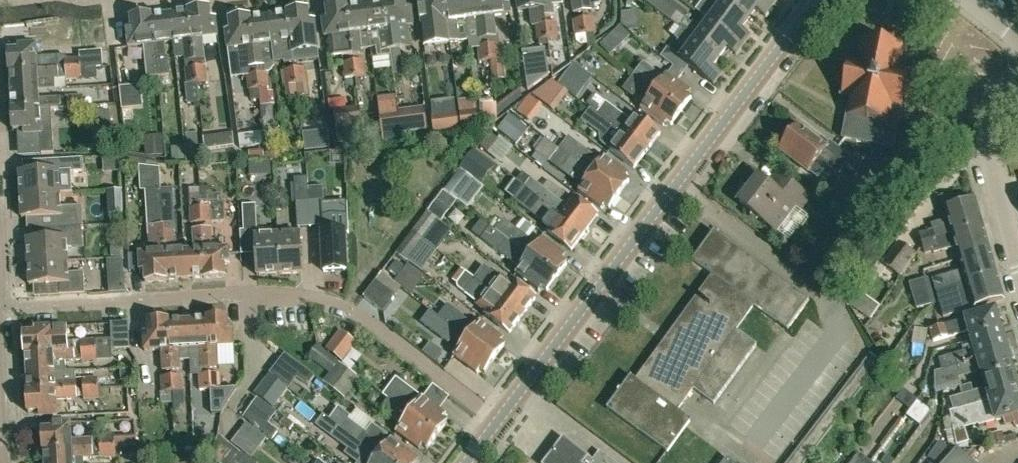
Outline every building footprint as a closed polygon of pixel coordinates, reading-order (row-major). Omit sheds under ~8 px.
[(399,49),(412,47),(409,26),(413,26),(411,8),(406,9),(405,0),(393,0),(385,1),(390,50),(399,49)] [(441,43),(450,42),(445,0),(424,0),(424,6),(419,7),(422,24),(425,46),(441,43)] [(464,0),(445,0),(450,42),(469,40),(466,19),(467,19),(464,0)] [(488,45),(483,0),(464,0),(467,19),(466,19),(469,40),(470,48),(478,47),(478,46),(488,45)] [(488,45),(490,60),(491,60),(493,80),(505,79),(502,58),(500,58),(498,44),(497,44),(496,36),(493,16),(510,13),(508,0),(483,0),(488,45)] [(547,39),(548,39),(546,24),(545,17),(544,0),(517,0),(519,12),(530,11),(532,26),(536,25),(538,40),(547,39)] [(545,17),(554,16),(553,5),(564,4),(563,0),(544,0),(545,17)] [(574,13),(583,12),(582,0),(572,0),(574,13)] [(583,12),(596,10),(595,5),(601,4),(600,0),(582,0),(583,12)] [(720,59),(727,49),(736,55),(743,46),(709,20),(701,31),(688,21),(691,17),(669,0),(642,0),(681,29),(720,59)] [(722,0),(705,0),(717,10),(709,20),(743,46),(750,37),(741,30),(748,20),(722,0)] [(748,20),(756,11),(764,17),(772,7),(762,0),(722,0),(748,20)] [(390,50),(385,1),(384,1),(384,2),(366,4),(370,31),(369,31),(371,48),(376,47),(377,55),(379,56),(391,55),(390,50)] [(370,31),(366,4),(348,7),(354,54),(362,53),(361,49),(371,48),(369,31),(370,31)] [(331,57),(344,55),(354,54),(348,7),(347,7),(347,6),(326,8),(327,19),(322,19),(324,37),(329,36),(331,57)] [(189,12),(196,67),(198,82),(208,81),(206,66),(205,66),(201,38),(218,36),(216,18),(211,19),(210,9),(189,11),(189,12)] [(293,62),(319,59),(314,20),(310,21),(309,10),(288,13),(288,14),(293,62)] [(187,83),(198,82),(196,67),(189,12),(169,15),(173,41),(175,57),(185,56),(187,68),(185,69),(187,83)] [(269,17),(273,43),(282,42),(285,63),(293,62),(288,14),(269,17)] [(168,57),(165,57),(163,43),(173,41),(169,15),(151,17),(159,76),(170,75),(168,57)] [(159,76),(151,17),(151,16),(131,18),(132,28),(127,29),(129,47),(144,45),(148,77),(159,76)] [(273,43),(269,17),(251,19),(256,67),(265,65),(275,63),(272,43),(273,43)] [(247,68),(256,67),(251,19),(250,19),(250,18),(229,21),(231,31),(226,31),(228,49),(245,47),(247,68)] [(586,34),(595,33),(593,18),(584,19),(586,34)] [(586,34),(584,19),(573,21),(575,36),(586,34)] [(546,24),(548,39),(558,37),(556,23),(546,24)] [(621,26),(600,45),(610,56),(631,36),(621,26)] [(683,74),(690,66),(714,84),(721,75),(713,69),(720,59),(681,29),(675,38),(688,48),(681,57),(668,47),(661,56),(673,66),(673,67),(683,74)] [(893,39),(876,36),(875,41),(859,37),(859,39),(863,40),(858,62),(851,60),(852,57),(849,56),(841,97),(843,98),(844,94),(852,96),(848,112),(845,112),(844,115),(848,115),(843,138),(893,149),(909,68),(907,68),(906,71),(898,70),(902,48),(906,49),(907,46),(892,43),(893,39)] [(58,69),(66,68),(66,59),(66,55),(37,56),(36,44),(18,45),(18,50),(8,51),(9,72),(10,72),(58,69)] [(80,52),(80,57),(66,59),(66,68),(81,67),(103,66),(102,50),(80,52)] [(547,59),(524,62),(528,90),(528,91),(549,76),(549,75),(547,59)] [(355,62),(356,77),(366,75),(364,61),(355,62)] [(633,76),(644,84),(682,113),(691,100),(686,96),(690,92),(677,82),(683,74),(673,67),(665,77),(643,61),(633,76)] [(356,77),(355,62),(344,64),(346,78),(356,77)] [(81,80),(81,67),(66,68),(67,78),(67,80),(81,80)] [(58,69),(10,72),(11,91),(39,89),(55,88),(55,79),(67,78),(66,68),(58,69)] [(307,90),(306,83),(304,68),(294,70),(298,99),(299,99),(298,91),(307,90)] [(298,99),(294,70),(285,71),(287,85),(288,91),(289,100),(298,99)] [(257,74),(259,89),(269,88),(267,73),(257,74)] [(259,89),(257,74),(247,76),(249,91),(259,89)] [(682,113),(644,84),(633,76),(627,84),(623,89),(644,105),(641,109),(664,126),(667,122),(672,126),(682,113)] [(552,81),(533,95),(550,108),(564,89),(552,81)] [(122,108),(123,108),(143,106),(140,85),(120,87),(122,108)] [(39,89),(11,91),(12,110),(68,106),(68,98),(39,100),(39,89)] [(636,115),(632,121),(605,102),(597,113),(602,116),(613,125),(648,151),(661,134),(636,115)] [(69,117),(84,116),(83,105),(68,106),(68,108),(69,117)] [(68,106),(12,110),(11,110),(13,131),(23,130),(23,135),(41,134),(42,153),(54,152),(52,109),(68,108),(68,106)] [(364,140),(362,125),(360,107),(334,110),(338,143),(364,140)] [(425,107),(397,110),(400,133),(428,130),(425,107)] [(110,109),(97,111),(99,124),(112,122),(110,109)] [(601,143),(610,150),(609,151),(634,169),(648,151),(613,125),(602,116),(597,113),(591,109),(582,120),(601,134),(600,136),(601,143)] [(381,135),(400,133),(397,110),(379,112),(381,135)] [(478,111),(458,113),(460,131),(480,128),(478,111)] [(458,113),(432,116),(434,133),(460,130),(458,113)] [(509,114),(497,129),(516,144),(528,129),(509,114)] [(827,147),(798,125),(789,137),(787,136),(784,137),(780,143),(780,147),(781,148),(780,149),(818,178),(827,166),(838,174),(843,168),(846,170),(849,166),(846,164),(851,157),(830,142),(827,147)] [(313,131),(303,132),(305,150),(315,149),(313,131)] [(488,152),(498,139),(488,131),(478,144),(488,152)] [(215,135),(203,136),(204,149),(217,148),(215,135)] [(570,158),(582,167),(591,175),(619,195),(629,182),(624,178),(628,174),(605,157),(602,161),(569,136),(559,150),(570,158)] [(163,137),(145,138),(146,158),(164,157),(163,137)] [(198,142),(186,143),(187,160),(200,159),(198,142)] [(475,150),(460,170),(484,188),(484,187),(480,183),(482,181),(481,177),(492,163),(475,150)] [(549,162),(582,187),(579,191),(601,208),(604,205),(609,208),(619,195),(591,175),(582,167),(570,158),(559,150),(549,162)] [(120,173),(119,157),(103,158),(104,175),(120,173)] [(20,195),(59,193),(72,192),(72,181),(74,181),(73,171),(84,170),(84,158),(73,159),(73,158),(48,159),(49,172),(19,173),(20,195)] [(160,189),(159,168),(139,166),(141,191),(146,190),(160,189)] [(460,170),(445,190),(468,208),(484,188),(460,170)] [(812,197),(777,171),(767,184),(759,177),(739,202),(777,232),(795,208),(800,212),(812,197)] [(539,199),(551,208),(585,234),(599,216),(574,198),(567,207),(558,199),(546,190),(531,178),(524,187),(539,199)] [(918,199),(891,181),(883,192),(910,211),(918,199)] [(323,225),(323,231),(321,231),(324,271),(347,269),(344,232),(348,232),(348,215),(333,213),(323,214),(322,187),(308,188),(309,201),(308,201),(310,226),(323,225)] [(585,234),(551,208),(539,199),(524,187),(514,200),(547,226),(550,221),(554,224),(548,232),(572,251),(585,234)] [(190,188),(191,208),(191,223),(201,222),(200,207),(199,188),(190,188)] [(199,188),(200,207),(201,222),(224,221),(224,202),(212,203),(211,192),(200,193),(200,188),(199,188)] [(147,226),(149,252),(139,253),(140,271),(144,271),(145,282),(166,280),(166,279),(164,231),(162,207),(160,190),(160,189),(146,190),(147,226)] [(162,207),(173,207),(172,189),(160,190),(162,207)] [(59,193),(20,195),(21,218),(51,216),(52,228),(56,227),(82,226),(83,226),(82,205),(60,206),(59,193)] [(442,221),(451,209),(437,199),(428,211),(442,221)] [(310,226),(308,201),(296,201),(298,227),(310,226)] [(945,210),(948,219),(932,223),(933,228),(919,232),(922,243),(983,225),(976,201),(945,210)] [(244,230),(258,229),(256,204),(243,205),(244,230)] [(162,207),(164,231),(166,279),(185,278),(184,250),(174,251),(173,230),(176,230),(174,206),(173,207),(162,207)] [(428,212),(412,231),(397,251),(407,260),(408,259),(418,267),(433,247),(422,238),(437,219),(428,212)] [(959,258),(990,249),(983,225),(922,243),(925,253),(933,251),(934,253),(956,247),(959,258)] [(82,226),(56,227),(56,240),(27,241),(28,264),(66,261),(66,247),(82,246),(82,226)] [(481,239),(521,269),(517,274),(539,291),(542,287),(547,291),(557,278),(520,249),(508,240),(493,228),(491,226),(481,239)] [(185,278),(204,277),(201,228),(193,229),(194,250),(184,250),(185,278)] [(201,228),(204,277),(204,278),(224,277),(224,266),(229,266),(228,247),(212,248),(211,228),(201,228)] [(515,231),(508,240),(520,249),(557,278),(568,264),(562,260),(566,256),(543,239),(537,247),(527,239),(526,240),(515,231)] [(809,301),(715,231),(693,259),(714,275),(671,333),(673,334),(637,382),(630,377),(608,407),(666,452),(690,420),(677,410),(694,388),(714,403),(757,346),(736,330),(754,305),(787,330),(809,301)] [(278,233),(280,273),(302,272),(299,232),(278,233)] [(280,273),(278,233),(255,235),(257,274),(280,273)] [(900,276),(902,275),(917,254),(899,241),(882,263),(900,276)] [(937,291),(998,273),(990,249),(959,258),(962,268),(933,277),(937,291)] [(123,259),(107,260),(108,271),(124,270),(123,259)] [(67,273),(66,261),(28,264),(29,285),(58,284),(60,295),(83,293),(83,281),(82,272),(67,273)] [(474,278),(477,281),(489,290),(523,317),(536,299),(512,280),(511,281),(500,273),(498,275),(484,265),(474,278)] [(402,288),(382,272),(363,297),(383,312),(402,288)] [(475,305),(487,314),(485,315),(510,334),(523,317),(489,290),(477,281),(474,278),(466,272),(457,284),(457,288),(477,302),(475,305)] [(944,316),(974,307),(1005,298),(998,273),(937,291),(944,316)] [(932,304),(929,294),(925,278),(909,283),(917,308),(932,304)] [(862,292),(858,297),(852,306),(862,313),(857,320),(865,326),(880,306),(862,292)] [(456,310),(453,314),(447,322),(458,331),(495,360),(505,347),(500,343),(504,338),(481,321),(477,326),(456,310)] [(949,335),(965,331),(965,329),(969,328),(972,338),(1001,330),(995,310),(931,327),(934,340),(949,335)] [(430,311),(421,323),(448,343),(450,341),(457,331),(437,316),(430,311)] [(206,319),(209,368),(218,368),(217,347),(233,346),(232,328),(228,328),(227,317),(206,318),(206,319)] [(209,368),(206,319),(187,321),(189,349),(189,359),(199,359),(200,369),(209,368)] [(171,370),(169,322),(169,320),(148,321),(149,332),(143,333),(144,351),(161,350),(162,371),(171,370)] [(189,349),(187,321),(169,322),(171,370),(180,370),(179,360),(189,359),(189,349)] [(111,322),(112,349),(130,348),(129,322),(111,322)] [(26,354),(27,354),(75,351),(74,342),(67,343),(66,326),(52,327),(35,328),(35,333),(25,334),(26,354)] [(358,343),(340,330),(326,349),(344,362),(358,343)] [(943,368),(958,364),(964,363),(1007,351),(1001,330),(972,338),(975,349),(971,350),(971,349),(939,357),(943,368)] [(495,360),(458,331),(452,340),(451,341),(460,348),(454,355),(477,373),(481,369),(485,372),(495,360)] [(96,350),(95,341),(80,342),(80,351),(96,350)] [(309,358),(330,373),(339,361),(317,346),(309,358)] [(96,350),(80,351),(81,360),(81,361),(96,361),(96,350)] [(75,351),(27,354),(28,373),(55,372),(66,371),(66,361),(75,361),(81,360),(80,351),(75,351)] [(981,369),(984,379),(1013,371),(1007,351),(964,363),(967,375),(978,371),(978,370),(981,369)] [(285,353),(278,363),(308,386),(315,376),(285,353)] [(786,462),(805,462),(882,362),(871,353),(786,462)] [(339,361),(330,373),(323,382),(339,394),(345,398),(360,378),(339,361)] [(962,386),(959,377),(962,376),(958,364),(943,368),(943,369),(935,372),(935,389),(936,393),(962,386)] [(138,379),(137,367),(122,368),(122,380),(138,379)] [(1017,392),(1017,386),(1013,371),(984,379),(987,390),(983,391),(981,390),(974,392),(971,384),(960,387),(963,395),(952,398),(955,409),(1017,392)] [(55,382),(55,372),(28,373),(29,392),(77,389),(76,380),(55,382)] [(209,375),(210,389),(211,389),(220,389),(220,388),(219,374),(209,375)] [(269,374),(254,393),(273,408),(288,389),(269,374)] [(210,389),(209,375),(199,375),(200,390),(210,389)] [(173,391),(183,391),(182,376),(172,377),(172,391),(173,391)] [(83,389),(98,388),(98,377),(82,378),(83,389)] [(172,391),(172,377),(161,377),(162,392),(161,392),(161,403),(173,403),(173,391),(172,391)] [(384,394),(389,398),(438,435),(447,423),(442,419),(446,415),(396,377),(384,394)] [(98,388),(83,389),(83,399),(99,398),(98,388)] [(220,389),(211,389),(212,413),(221,412),(224,404),(236,388),(220,388),(220,389)] [(29,392),(28,392),(29,414),(39,413),(40,417),(58,416),(57,400),(77,399),(77,389),(29,392)] [(955,409),(955,410),(950,411),(954,426),(946,428),(947,434),(955,432),(959,444),(969,442),(965,428),(978,424),(978,425),(1017,414),(1017,392),(955,409)] [(269,423),(277,412),(257,397),(242,417),(272,439),(279,430),(269,423)] [(380,409),(402,425),(396,432),(419,450),(422,445),(427,449),(438,435),(389,398),(380,409)] [(389,462),(415,462),(411,460),(414,456),(374,425),(368,434),(349,419),(351,417),(338,407),(329,419),(340,427),(379,455),(389,462)] [(379,455),(340,427),(329,419),(323,415),(315,425),(348,450),(345,454),(357,462),(389,462),(379,455)] [(267,437),(246,423),(232,443),(252,457),(267,437)] [(43,450),(44,450),(93,448),(100,447),(99,438),(72,440),(71,424),(53,424),(53,429),(42,430),(43,450)] [(241,462),(254,462),(255,461),(243,452),(242,453),(218,433),(210,456),(219,462),(233,462),(236,460),(241,462)] [(115,436),(99,437),(99,438),(100,447),(115,446),(136,445),(136,434),(115,436)] [(563,438),(544,462),(615,462),(600,451),(593,460),(563,438)] [(928,458),(936,462),(937,462),(947,448),(939,442),(928,458)] [(115,446),(100,447),(101,456),(101,457),(116,457),(115,446)] [(45,462),(84,462),(83,457),(101,456),(100,447),(93,448),(44,450),(45,462)] [(945,462),(973,462),(957,450),(945,462)] [(871,462),(859,452),(851,462),(870,462),(871,462)]
